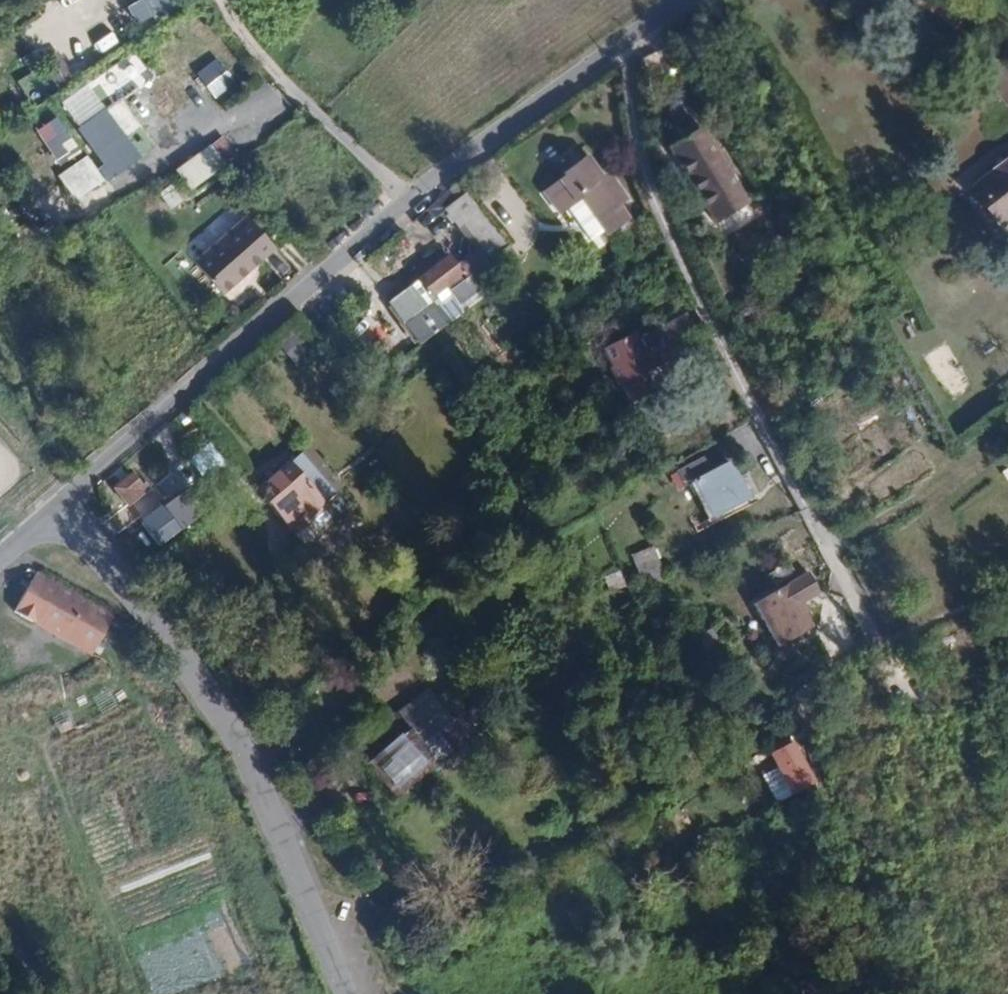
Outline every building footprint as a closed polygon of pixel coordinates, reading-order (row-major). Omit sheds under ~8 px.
[(117,140),(110,146),(95,125),(101,120),(96,112),(71,129),(88,156),(59,176),(75,200),(104,181),(107,186),(135,165),(117,140)] [(735,211),(692,131),(661,148),(702,228),(735,211)] [(188,188),(236,157),(222,136),(174,168),(188,188)] [(967,182),(1000,225),(1007,219),(1007,151),(967,182)] [(570,208),(580,201),(578,198),(601,182),(585,159),(561,175),(563,177),(541,192),(558,216),(570,208)] [(186,195),(165,176),(148,185),(154,193),(167,209),(186,195)] [(578,198),(580,201),(602,233),(606,238),(629,221),(619,207),(626,203),(608,177),(601,182),(578,198)] [(455,182),(447,188),(453,196),(461,190),(455,182)] [(505,247),(464,194),(444,209),(454,222),(460,217),(490,258),(505,247)] [(602,233),(580,201),(570,208),(592,240),(602,233)] [(240,269),(243,272),(272,247),(244,217),(190,263),(199,272),(207,268),(224,288),(235,278),(233,275),(223,285),(212,273),(214,271),(206,262),(229,240),(237,249),(239,247),(250,258),(240,269)] [(484,262),(490,258),(460,217),(454,222),(476,251),(484,262)] [(235,278),(243,272),(240,269),(250,258),(239,247),(237,249),(229,240),(206,262),(214,271),(212,273),(223,285),(233,275),(235,278)] [(515,260),(505,247),(490,258),(484,262),(479,266),(489,279),(515,260)] [(458,276),(461,280),(479,266),(484,262),(476,251),(452,267),(446,258),(387,303),(417,345),(460,313),(441,288),(458,276)] [(488,280),(489,279),(479,266),(461,280),(447,290),(461,309),(493,286),(488,280)] [(218,293),(224,288),(207,268),(199,272),(218,293)] [(603,381),(682,335),(673,320),(627,346),(624,340),(594,358),(603,374),(600,376),(603,381)] [(290,333),(276,347),(293,365),(307,352),(290,333)] [(683,336),(682,335),(603,381),(609,391),(632,377),(642,395),(622,407),(624,410),(646,397),(636,380),(659,366),(652,354),(683,336)] [(632,377),(609,391),(610,392),(613,391),(622,407),(642,395),(632,377)] [(674,432),(666,419),(653,427),(662,440),(674,432)] [(214,461),(198,441),(188,449),(204,469),(214,461)] [(297,477),(316,461),(305,449),(286,465),(297,477)] [(328,482),(330,476),(316,461),(297,477),(267,504),(291,532),(322,505),(319,503),(334,490),(328,482)] [(682,492),(686,489),(708,477),(700,463),(674,477),(682,492)] [(255,490),(267,504),(297,477),(286,465),(255,490)] [(734,480),(726,466),(708,477),(686,489),(710,531),(750,509),(746,502),(745,500),(731,509),(719,487),(734,480)] [(338,486),(330,476),(328,482),(334,490),(338,486)] [(742,476),(734,480),(745,500),(746,502),(754,498),(742,476)] [(139,488),(130,477),(113,491),(127,509),(138,500),(133,493),(139,488)] [(745,500),(734,480),(719,487),(731,509),(745,500)] [(205,507),(188,486),(172,499),(175,503),(158,517),(155,513),(140,526),(157,547),(205,507)] [(640,578),(658,570),(649,551),(632,558),(640,578)] [(661,579),(658,570),(640,578),(643,586),(661,579)] [(607,591),(621,585),(615,572),(601,578),(607,591)] [(752,605),(776,648),(810,628),(797,605),(817,594),(805,573),(752,605)] [(110,618),(32,574),(11,612),(34,625),(39,616),(94,647),(110,618)] [(89,656),(94,647),(39,616),(34,625),(89,656)] [(714,638),(710,631),(699,639),(706,650),(711,646),(708,643),(714,638)] [(418,746),(448,724),(425,693),(394,713),(418,746)] [(491,717),(480,702),(456,718),(471,739),(479,733),(491,717)] [(462,745),(448,724),(418,746),(394,713),(385,720),(395,735),(365,756),(387,786),(414,766),(419,774),(462,745)] [(450,722),(448,724),(462,745),(471,739),(456,718),(450,722)] [(777,768),(793,793),(812,782),(808,772),(789,744),(769,756),(777,768)] [(380,792),(387,786),(365,756),(360,760),(380,792)] [(392,793),(419,774),(414,766),(387,786),(392,793)] [(793,793),(777,768),(761,778),(777,802),(793,793)] [(737,879),(733,874),(721,881),(726,887),(737,879)] [(809,977),(795,984),(800,993),(817,993),(809,977)]
